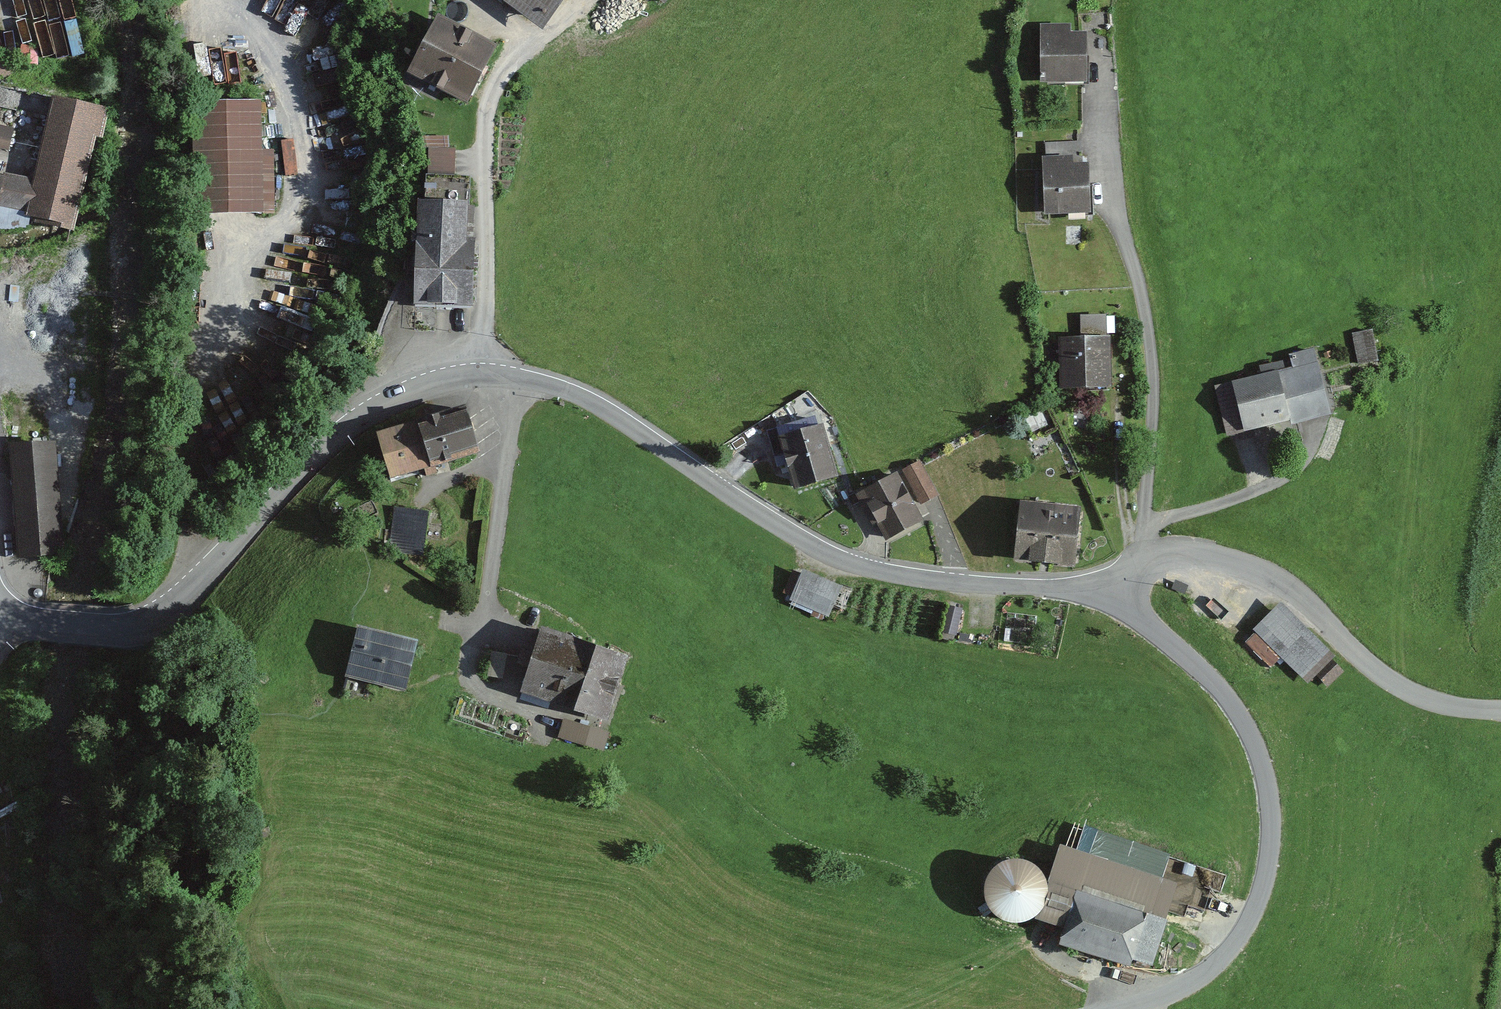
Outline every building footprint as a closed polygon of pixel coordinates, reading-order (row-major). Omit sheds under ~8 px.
[(539,28),(559,0),(500,0),(539,28)] [(500,48),(436,15),(407,73),(470,105),(500,48)] [(1088,25),(1041,26),(1042,82),(1088,82),(1088,25)] [(0,179),(0,216),(80,233),(107,109),(51,97),(32,186),(0,179)] [(259,99),(208,99),(208,212),(274,212),(274,150),(259,150),(259,99)] [(0,125),(0,153),(10,154),(15,127),(0,125)] [(432,168),(459,169),(459,137),(432,137),(432,168)] [(1091,157),(1047,157),(1047,214),(1091,214),(1091,157)] [(470,199),(417,198),(415,306),(468,307),(470,199)] [(1119,325),(1119,308),(1083,309),(1083,325),(1119,325)] [(1372,333),(1351,336),(1356,367),(1377,363),(1372,333)] [(1112,339),(1061,340),(1062,385),(1113,384),(1112,339)] [(1299,369),(1221,387),(1233,440),(1335,416),(1319,347),(1295,352),(1299,369)] [(467,407),(380,432),(394,479),(481,453),(467,407)] [(838,478),(824,426),(777,439),(792,491),(838,478)] [(55,442),(7,446),(17,558),(65,554),(55,442)] [(923,464),(904,473),(919,502),(937,493),(923,464)] [(898,476),(860,497),(887,544),(924,523),(898,476)] [(399,500),(393,542),(429,547),(435,505),(399,500)] [(1083,508),(1021,501),(1015,560),(1077,566),(1083,508)] [(847,589),(802,572),(793,597),(838,613),(847,589)] [(1283,605),(1255,632),(1307,687),(1336,660),(1283,605)] [(419,641),(357,627),(345,676),(407,690),(419,641)] [(628,657),(538,631),(519,697),(609,723),(628,657)] [(596,731),(565,724),(562,740),(593,747),(596,731)] [(1175,886),(1056,851),(1046,887),(1039,869),(1016,862),(993,869),(983,893),(988,919),(1019,924),(1043,919),(1060,893),(1079,900),(1060,946),(1150,971),(1175,886)]
